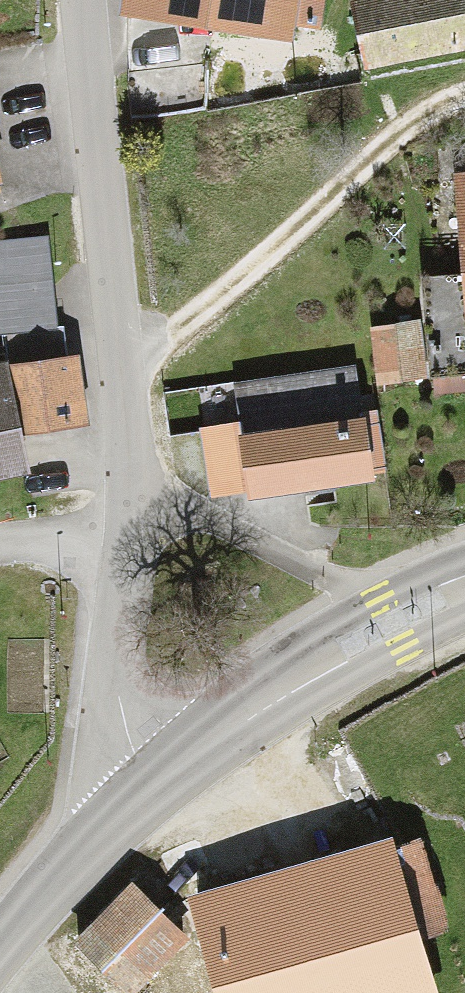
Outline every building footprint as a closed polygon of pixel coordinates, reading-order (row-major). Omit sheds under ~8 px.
[(124,9),(284,29),(287,0),(125,0),(124,9)] [(346,5),(362,76),(464,54),(464,0),(369,0),(346,5)] [(446,176),(464,358),(464,174),(446,176)] [(0,243),(0,334),(54,327),(43,238),(0,243)] [(17,466),(8,421),(82,407),(71,352),(0,365),(0,470),(17,466)] [(235,487),(369,471),(360,396),(226,411),(235,487)] [(193,896),(221,992),(430,992),(411,927),(440,918),(415,832),(193,896)] [(128,890),(75,941),(123,990),(176,939),(128,890)]
